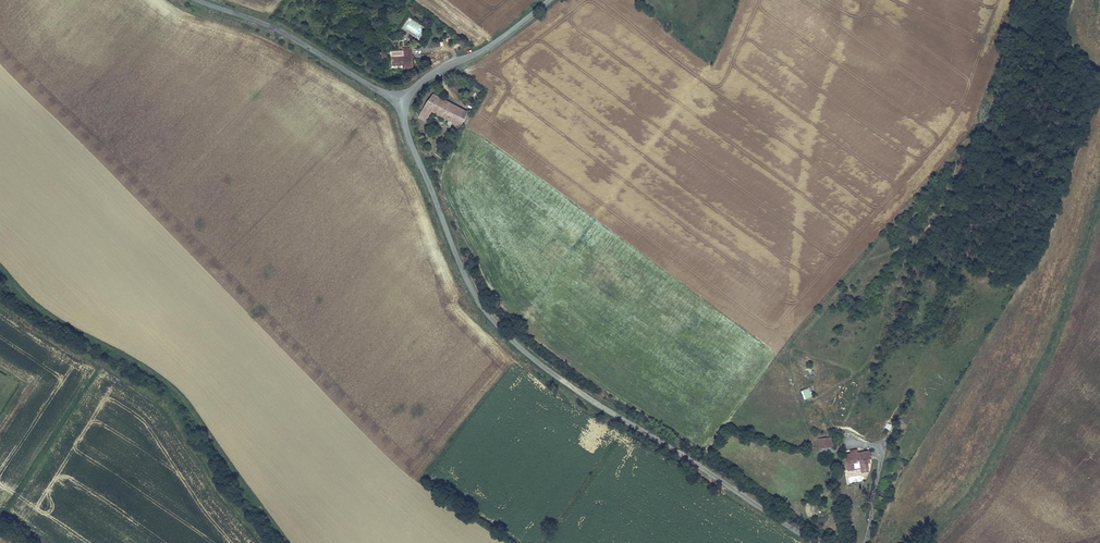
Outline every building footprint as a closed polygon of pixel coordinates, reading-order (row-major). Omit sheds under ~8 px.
[(402,52),(390,53),(390,61),(400,61),(401,67),(411,67),(411,47),(402,47),(402,52)] [(453,123),(459,110),(440,100),(432,95),(425,104),(418,118),(425,122),(431,112),(453,123)] [(453,123),(459,127),(465,113),(459,110),(453,123)] [(803,399),(812,398),(811,388),(801,390),(803,399)] [(813,453),(826,451),(824,442),(811,445),(813,453)] [(866,463),(869,462),(868,459),(870,458),(868,450),(857,453),(857,449),(848,451),(849,454),(843,455),(847,470),(859,467),(860,472),(868,470),(866,463)]
